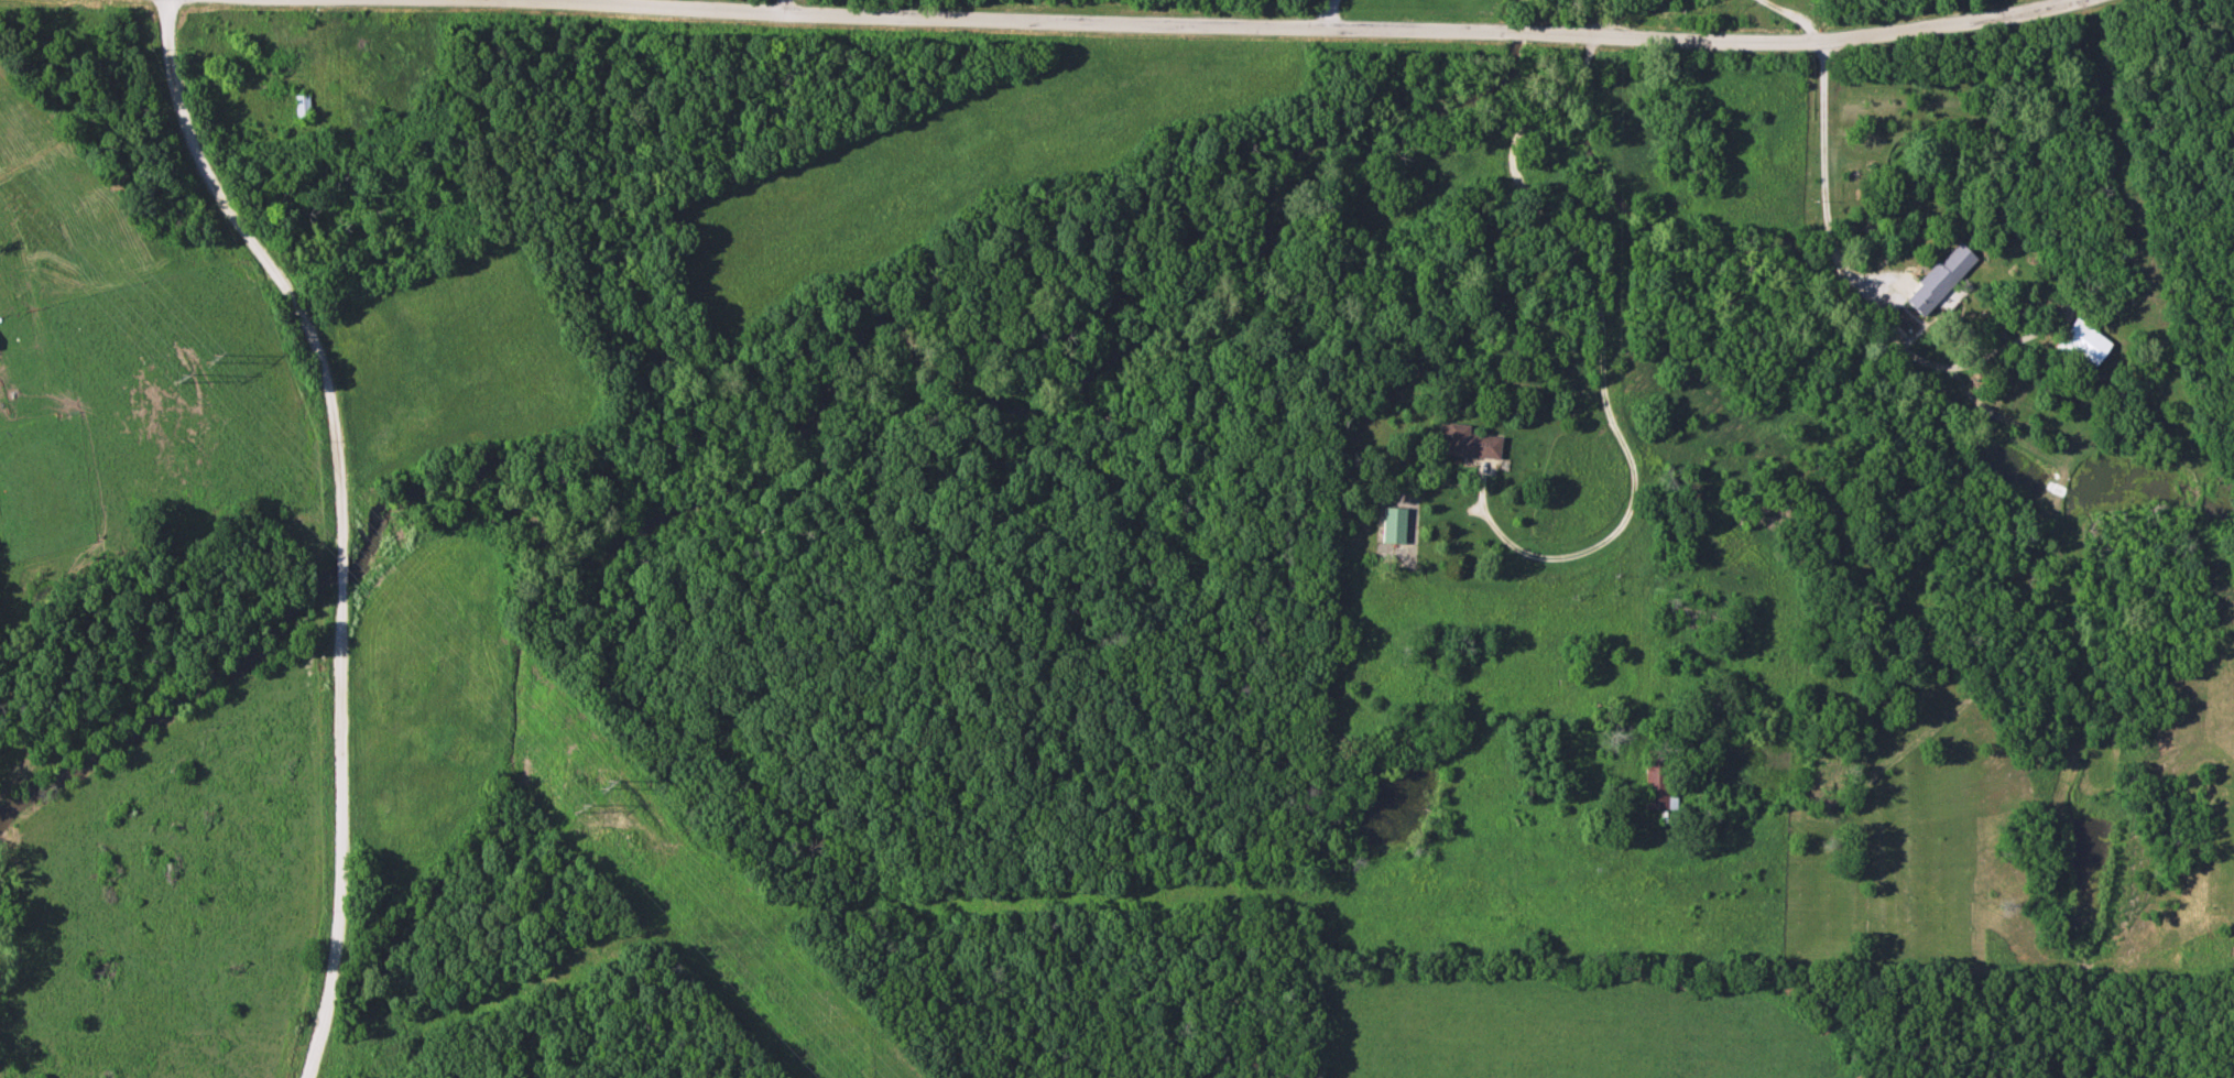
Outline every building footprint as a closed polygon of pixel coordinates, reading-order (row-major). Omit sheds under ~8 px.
[(306,94),(292,94),(292,118),(306,118),(306,94)] [(1974,258),(1956,241),(1901,298),(1920,316),(1974,258)] [(2051,347),(2088,373),(2110,343),(2073,317),(2051,347)] [(1444,454),(1497,458),(1498,436),(1467,434),(1467,424),(1446,422),(1444,454)] [(1403,507),(1381,507),(1381,542),(1403,542),(1403,507)] [(1643,808),(1665,809),(1666,750),(1644,750),(1643,808)]
